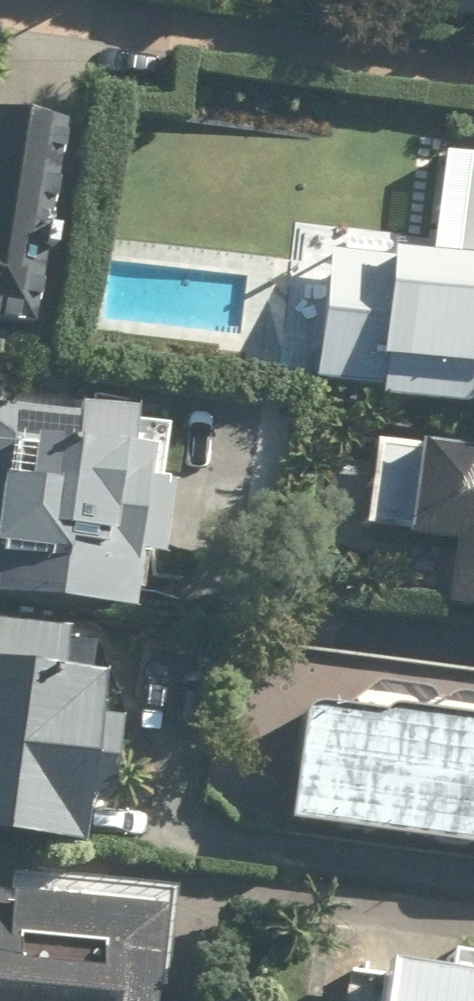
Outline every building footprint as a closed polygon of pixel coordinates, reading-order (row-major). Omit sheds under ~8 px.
[(461,15),(473,17),(473,0),(462,0),(461,15)] [(34,275),(39,242),(63,245),(83,118),(0,105),(0,270),(34,275)] [(335,245),(325,383),(473,393),(473,159),(457,158),(451,253),(335,245)] [(0,403),(0,591),(149,601),(158,478),(172,479),(176,422),(145,420),(146,405),(96,402),(96,410),(0,403)] [(473,610),(473,449),(386,441),(378,529),(467,538),(461,608),(473,610)] [(101,834),(105,790),(125,791),(131,719),(109,717),(113,673),(75,670),(78,632),(0,626),(0,826),(101,834)] [(319,699),(303,822),(473,844),(473,719),(319,699)] [(173,900),(94,898),(94,883),(27,881),(25,930),(0,929),(0,1000),(169,1000),(173,900)] [(342,938),(337,1000),(473,1000),(473,950),(342,938)]
